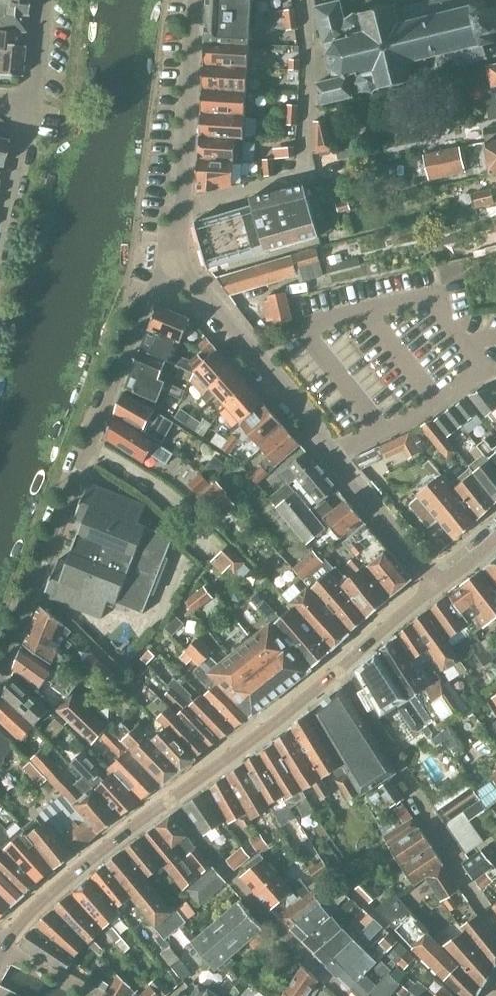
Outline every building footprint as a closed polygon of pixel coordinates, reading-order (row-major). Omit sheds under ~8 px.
[(19,33),(27,34),(30,0),(0,0),(0,31),(19,33)] [(253,19),(254,0),(210,0),(210,17),(253,19)] [(482,62),(489,60),(489,61),(491,61),(491,60),(495,58),(495,12),(492,13),(488,0),(438,0),(400,10),(399,6),(388,9),(388,4),(372,7),(373,13),(363,15),(364,17),(356,15),(348,20),(348,21),(343,1),(317,8),(326,46),(327,46),(329,55),(331,54),(335,70),(333,71),(336,80),(318,84),(323,107),(356,99),(355,95),(366,92),(375,94),(382,89),(382,90),(392,88),(393,92),(408,89),(407,84),(418,82),(417,78),(482,62)] [(289,32),(299,30),(296,10),(286,12),(289,32)] [(253,19),(210,17),(208,43),(252,46),(253,19)] [(23,77),(26,47),(17,46),(19,33),(0,31),(0,75),(23,77)] [(207,66),(250,68),(251,50),(257,50),(257,46),(252,46),(208,43),(207,66)] [(495,121),(495,58),(491,60),(491,61),(489,61),(489,60),(482,62),(491,122),(495,121)] [(292,60),(291,70),(301,71),(302,61),(292,60)] [(250,68),(207,66),(205,90),(249,93),(250,68)] [(249,93),(205,90),(204,114),(247,116),(249,93)] [(290,106),(289,116),(299,116),(300,106),(290,106)] [(247,116),(204,114),(202,138),(246,140),(247,116)] [(298,126),(299,116),(289,116),(288,126),(298,126)] [(328,122),(316,122),(315,142),(331,137),(328,122)] [(486,128),(487,143),(487,144),(487,145),(495,143),(495,127),(486,128)] [(335,152),(331,137),(315,142),(314,156),(335,152)] [(246,140),(202,138),(201,160),(245,163),(246,140)] [(4,167),(10,141),(0,139),(0,166),(4,167)] [(487,145),(492,176),(495,176),(495,143),(487,145)] [(287,159),(297,158),(296,148),(286,149),(287,159)] [(431,182),(468,174),(462,148),(425,156),(431,182)] [(245,163),(201,160),(199,195),(243,185),(245,163)] [(267,177),(277,177),(276,160),(266,161),(267,177)] [(322,238),(321,236),(317,222),(307,185),(252,199),(254,206),(197,224),(210,270),(212,269),(216,273),(224,271),(223,266),(322,238)] [(495,195),(494,190),(473,195),(477,210),(495,205),(495,195)] [(351,212),(349,204),(337,207),(340,215),(351,212)] [(332,218),(317,222),(321,236),(335,233),(332,218)] [(324,269),(318,251),(220,280),(231,296),(300,276),(302,284),(326,278),(324,269)] [(324,269),(326,278),(363,268),(360,260),(324,269)] [(294,322),(288,293),(270,297),(271,301),(265,302),(270,323),(276,321),(277,325),(294,322)] [(162,336),(182,345),(193,319),(161,306),(150,331),(162,336)] [(154,355),(169,362),(175,364),(182,345),(162,336),(150,331),(142,350),(154,355)] [(209,339),(197,349),(210,355),(217,348),(215,346),(209,339)] [(161,381),(169,362),(154,355),(142,350),(138,361),(127,389),(137,394),(160,403),(164,392),(184,400),(188,392),(161,381)] [(212,390),(236,369),(220,351),(205,364),(202,360),(193,368),(196,372),(212,390)] [(227,407),(251,386),(236,369),(212,390),(209,392),(204,400),(210,405),(218,398),(227,407)] [(251,386),(227,407),(243,425),(267,404),(251,386)] [(495,413),(495,398),(491,391),(471,396),(489,419),(495,413)] [(145,433),(158,411),(126,392),(116,416),(145,433)] [(456,407),(444,416),(457,432),(479,415),(467,400),(457,408),(456,407)] [(249,433),(262,447),(286,426),(281,421),(267,404),(243,425),(239,429),(225,450),(232,455),(245,436),(249,433)] [(188,426),(193,417),(183,410),(177,419),(188,426)] [(116,416),(109,435),(147,457),(150,450),(168,460),(172,449),(145,433),(116,416)] [(447,440),(449,439),(457,432),(444,416),(436,423),(434,424),(447,440)] [(193,417),(188,426),(198,433),(204,424),(193,417)] [(434,424),(436,423),(434,421),(422,428),(449,462),(460,453),(449,439),(447,440),(434,424)] [(303,446),(286,426),(262,447),(272,458),(253,477),(259,484),(303,446)] [(220,433),(212,427),(206,437),(213,443),(219,434),(220,433)] [(224,450),(230,441),(219,434),(213,443),(224,450)] [(491,460),(495,466),(495,452),(487,441),(479,447),(488,458),(489,457),(491,460)] [(362,471),(387,460),(381,448),(354,460),(362,471)] [(322,506),(325,504),(340,490),(308,453),(281,477),(291,488),(299,480),(322,506)] [(218,480),(234,462),(224,455),(209,473),(218,480)] [(488,458),(478,466),(480,470),(475,474),(495,500),(495,466),(491,460),(489,457),(488,458)] [(471,470),(450,487),(479,523),(495,507),(495,500),(475,474),(471,470)] [(203,474),(191,485),(200,495),(211,484),(203,474)] [(479,523),(450,487),(441,477),(420,495),(422,498),(413,505),(428,524),(438,516),(442,522),(423,540),(440,558),(479,523)] [(224,518),(238,506),(228,495),(229,494),(217,480),(198,500),(210,510),(214,507),(224,518)] [(59,563),(46,597),(69,606),(104,619),(111,602),(119,605),(119,604),(145,615),(176,538),(149,528),(149,527),(141,524),(148,507),(90,484),(79,514),(76,521),(85,524),(70,563),(61,559),(60,560),(59,563)] [(340,490),(325,504),(331,511),(333,514),(349,501),(340,490)] [(299,492),(278,508),(308,546),(329,530),(299,492)] [(343,540),(365,521),(349,501),(333,514),(326,519),(343,540)] [(356,558),(365,568),(366,568),(367,569),(390,550),(368,525),(345,544),(357,557),(356,558)] [(248,563),(230,545),(212,563),(224,574),(230,568),(236,575),(248,563)] [(366,568),(365,568),(391,601),(392,600),(391,600),(415,580),(415,579),(414,580),(390,550),(367,569),(366,568)] [(331,574),(335,570),(325,558),(321,561),(314,553),(296,569),(313,590),(353,636),(354,635),(369,619),(331,574)] [(359,574),(365,568),(356,558),(350,563),(359,574)] [(487,569),(495,580),(495,561),(487,569)] [(365,568),(359,574),(352,580),(348,576),(346,577),(339,568),(335,570),(331,574),(369,619),(391,601),(365,568)] [(471,626),(472,626),(477,634),(486,628),(490,634),(495,630),(495,589),(483,571),(463,587),(450,598),(471,626)] [(295,608),(294,608),(335,652),(353,636),(313,590),(310,587),(303,593),(296,585),(285,595),(292,603),(291,604),(295,608)] [(206,587),(187,602),(196,613),(215,598),(206,587)] [(272,624),(315,670),(335,652),(294,608),(283,619),(259,592),(251,599),(272,624)] [(428,613),(449,641),(471,626),(450,598),(449,597),(428,613)] [(43,606),(34,626),(69,653),(73,645),(62,635),(66,625),(43,606)] [(446,672),(456,667),(463,663),(464,662),(449,641),(428,613),(428,612),(414,623),(432,650),(446,672)] [(177,616),(167,629),(175,636),(186,625),(177,616)] [(422,656),(432,650),(414,623),(400,635),(420,668),(427,663),(422,656)] [(212,658),(205,665),(203,667),(210,673),(255,717),(315,670),(272,624),(220,665),(212,658)] [(69,653),(34,626),(27,646),(55,665),(58,659),(63,662),(69,653)] [(465,715),(464,713),(471,708),(445,671),(439,675),(443,681),(435,685),(424,668),(421,670),(420,668),(400,635),(380,653),(410,701),(411,700),(429,727),(430,728),(436,724),(441,731),(448,726),(465,715)] [(205,665),(212,658),(217,653),(201,637),(187,652),(188,652),(195,659),(203,667),(205,665)] [(483,643),(490,653),(492,651),(495,648),(495,643),(492,637),(483,643)] [(495,658),(495,657),(492,651),(490,653),(483,643),(482,641),(473,647),(484,666),(495,658)] [(72,697),(73,695),(75,693),(79,688),(56,670),(25,649),(16,671),(42,690),(49,679),(59,686),(58,687),(72,697)] [(152,668),(151,668),(159,659),(151,651),(143,659),(143,660),(152,668)] [(189,665),(195,659),(188,652),(181,659),(188,666),(189,665)] [(415,735),(424,730),(429,727),(411,700),(410,701),(380,653),(357,672),(368,690),(361,694),(372,712),(378,708),(384,717),(398,708),(415,735)] [(85,667),(91,672),(100,660),(95,654),(85,667)] [(108,683),(116,675),(101,660),(94,669),(108,683)] [(136,666),(132,671),(141,679),(152,668),(143,660),(136,666)] [(469,671),(463,663),(456,667),(462,675),(469,671)] [(81,684),(91,672),(85,667),(83,666),(73,679),(81,684)] [(255,717),(210,673),(203,667),(196,674),(213,691),(206,697),(204,695),(203,696),(237,730),(255,717)] [(116,674),(116,675),(108,683),(121,695),(129,687),(116,674)] [(34,726),(35,725),(48,709),(14,677),(6,697),(34,726)] [(173,690),(190,708),(191,708),(222,741),(237,730),(203,696),(197,702),(193,698),(194,696),(177,679),(170,687),(173,690)] [(363,797),(364,796),(368,794),(399,774),(343,688),(314,713),(345,767),(346,767),(350,774),(341,779),(338,781),(350,802),(362,795),(363,797)] [(172,707),(212,749),(222,741),(191,708),(190,708),(173,690),(167,695),(185,711),(180,716),(172,707)] [(103,762),(142,802),(164,785),(137,756),(110,729),(111,728),(75,693),(73,695),(72,697),(59,711),(94,746),(102,738),(123,758),(111,769),(104,762),(103,762)] [(6,697),(0,712),(0,720),(24,743),(38,728),(35,725),(34,726),(6,697)] [(166,713),(160,719),(198,759),(212,749),(172,707),(171,707),(161,697),(155,702),(166,713)] [(291,730),(292,731),(324,780),(337,772),(345,767),(314,713),(312,712),(291,730)] [(167,785),(198,759),(160,719),(159,719),(169,729),(156,740),(142,725),(125,741),(167,785)] [(455,737),(448,726),(441,731),(436,724),(430,728),(429,727),(424,730),(430,739),(434,740),(438,748),(448,741),(455,737)] [(488,730),(495,740),(495,724),(488,730)] [(48,730),(45,734),(53,742),(57,738),(48,730)] [(304,792),(305,792),(315,787),(324,801),(333,795),(324,780),(292,731),(276,744),(304,792)] [(9,757),(17,747),(0,732),(0,768),(4,770),(9,757)] [(260,755),(288,802),(292,810),(293,809),(299,805),(306,819),(305,819),(312,834),(323,828),(316,814),(308,799),(309,798),(305,792),(304,792),(276,744),(265,752),(260,755)] [(123,818),(85,778),(77,785),(45,750),(32,761),(33,762),(47,778),(47,777),(50,780),(64,795),(80,812),(79,812),(101,835),(123,818)] [(288,802),(260,755),(247,764),(272,807),(280,801),(283,806),(280,808),(289,824),(298,819),(293,809),(292,810),(288,802)] [(142,802),(103,762),(99,766),(110,778),(105,783),(85,761),(78,769),(84,775),(83,776),(85,778),(123,818),(142,802)] [(33,762),(26,768),(43,787),(50,780),(47,777),(47,778),(33,762)] [(230,777),(254,822),(273,809),(272,807),(247,764),(230,777)] [(491,777),(492,778),(494,780),(495,778),(495,764),(487,772),(491,777)] [(346,767),(345,767),(337,772),(341,779),(350,774),(346,767)] [(255,825),(254,822),(230,777),(212,789),(232,825),(240,820),(246,830),(255,825)] [(465,813),(481,802),(488,810),(495,804),(495,782),(494,780),(492,778),(491,777),(458,801),(457,801),(440,814),(447,824),(447,825),(465,813)] [(369,797),(368,794),(364,796),(363,798),(367,805),(371,802),(380,814),(391,807),(393,809),(406,800),(393,780),(369,797)] [(202,831),(214,822),(223,816),(209,791),(185,807),(202,831)] [(52,826),(77,856),(101,835),(79,812),(80,812),(64,795),(40,816),(46,823),(48,822),(49,822),(52,826)] [(465,813),(472,822),(488,810),(481,802),(465,813)] [(405,824),(415,818),(406,804),(396,811),(405,824)] [(454,835),(472,822),(465,813),(447,825),(454,835)] [(184,860),(199,848),(190,837),(173,816),(159,827),(184,860)] [(77,856),(52,826),(49,822),(48,822),(46,823),(44,825),(38,818),(25,829),(31,835),(29,837),(58,869),(77,856)] [(415,818),(405,824),(385,837),(392,849),(422,828),(415,818)] [(40,885),(57,870),(58,869),(29,837),(23,830),(17,824),(9,831),(0,821),(0,845),(6,851),(7,850),(8,852),(8,853),(40,885)] [(472,822),(454,835),(461,845),(479,833),(472,822)] [(184,860),(159,827),(144,838),(168,865),(202,906),(229,883),(214,866),(199,848),(184,860)] [(422,828),(392,849),(404,868),(434,847),(422,828)] [(281,843),(288,839),(289,838),(285,829),(276,834),(281,843)] [(479,833),(461,845),(468,855),(486,842),(479,833)] [(250,844),(256,852),(267,846),(261,836),(250,844)] [(144,838),(124,851),(147,881),(168,865),(144,838)] [(288,839),(281,843),(289,856),(296,852),(288,839)] [(434,847),(404,868),(416,887),(428,879),(446,865),(434,847)] [(252,857),(251,856),(244,848),(229,861),(236,870),(252,857)] [(108,865),(134,898),(151,920),(157,927),(156,928),(166,940),(187,924),(177,910),(172,914),(147,881),(124,851),(108,865)] [(495,881),(495,866),(482,851),(465,863),(479,885),(490,875),(495,881)] [(0,867),(28,895),(40,885),(8,853),(3,857),(0,855),(0,867)] [(258,895),(281,876),(263,855),(247,867),(251,873),(244,878),(258,895)] [(317,881),(332,871),(325,861),(311,871),(317,881)] [(351,872),(343,861),(336,866),(339,870),(335,873),(340,881),(345,877),(350,883),(358,877),(353,870),(351,872)] [(118,911),(120,910),(134,898),(108,865),(92,877),(91,878),(118,911)] [(446,865),(428,879),(443,903),(462,890),(446,865)] [(0,867),(0,892),(15,907),(28,895),(0,867)] [(490,875),(479,885),(484,892),(489,888),(495,897),(495,881),(490,875)] [(305,900),(313,894),(302,879),(291,888),(281,876),(258,895),(272,911),(288,898),(293,904),(302,897),(305,900)] [(118,911),(91,878),(73,894),(106,932),(106,931),(117,945),(124,939),(115,927),(112,929),(110,926),(124,914),(120,910),(118,911)] [(372,904),(381,897),(366,883),(357,890),(372,904)] [(343,904),(346,907),(353,900),(341,889),(332,899),(340,907),(343,904)] [(292,931),(327,903),(323,897),(325,896),(319,890),(313,894),(305,900),(279,919),(292,931)] [(0,892),(0,923),(15,907),(0,892)] [(453,915),(470,903),(464,893),(446,905),(453,915)] [(56,910),(89,945),(90,946),(106,932),(73,894),(56,910)] [(485,990),(445,946),(444,947),(430,933),(432,932),(425,925),(398,895),(378,910),(416,949),(415,949),(464,995),(481,995),(485,990)] [(359,904),(353,900),(346,907),(345,908),(350,913),(359,904)] [(177,910),(187,924),(198,914),(197,912),(187,901),(177,910)] [(237,987),(248,977),(249,975),(239,964),(238,964),(232,957),(265,928),(242,903),(195,943),(217,971),(220,968),(227,978),(235,986),(236,987),(237,987)] [(327,903),(292,931),(305,943),(337,914),(327,903)] [(357,917),(369,928),(377,920),(365,909),(357,917)] [(37,928),(76,960),(77,959),(89,945),(56,910),(37,928)] [(337,914),(305,943),(316,955),(317,954),(340,933),(345,928),(335,916),(337,915),(337,914)] [(495,970),(495,937),(479,916),(463,928),(464,928),(495,970)] [(369,928),(359,937),(360,937),(329,966),(341,978),(365,955),(368,952),(360,944),(362,942),(366,940),(369,937),(373,941),(385,928),(377,920),(369,928)] [(68,973),(76,960),(37,928),(36,929),(22,948),(68,973)] [(340,933),(317,954),(329,966),(360,937),(359,937),(355,933),(352,936),(345,928),(340,933)] [(463,928),(466,932),(445,946),(485,990),(495,971),(495,970),(464,928),(463,928)] [(376,967),(382,960),(401,942),(392,933),(382,943),(384,946),(379,950),(381,952),(372,962),(365,955),(341,978),(353,990),(376,967)] [(353,990),(359,995),(371,995),(391,974),(393,971),(398,965),(410,951),(402,944),(390,957),(394,960),(389,966),(382,960),(376,967),(353,990)] [(173,967),(182,960),(172,947),(163,955),(173,967)] [(410,951),(398,965),(405,972),(418,959),(410,951)] [(182,960),(173,967),(184,981),(193,974),(182,960)] [(321,981),(304,967),(286,993),(284,995),(311,995),(321,981)] [(100,989),(104,981),(94,973),(89,983),(100,989)] [(403,984),(403,985),(391,974),(371,995),(394,995),(403,984)] [(130,985),(120,977),(111,994),(115,995),(125,995),(130,985)] [(238,995),(241,992),(237,987),(236,987),(235,986),(227,978),(227,977),(224,981),(231,990),(238,995)] [(237,987),(242,993),(247,988),(253,995),(257,995),(261,993),(248,977),(237,987)] [(160,979),(152,985),(161,995),(169,995),(172,993),(160,979)] [(209,990),(202,984),(193,995),(185,991),(183,995),(205,995),(209,990)] [(403,984),(394,995),(408,995),(411,991),(403,984)] [(417,995),(456,995),(445,986),(438,995),(429,989),(427,991),(418,984),(411,991),(417,995)] [(125,995),(141,995),(130,985),(125,995)] [(222,992),(213,986),(211,990),(210,989),(209,990),(205,995),(219,995),(222,992)] [(151,987),(142,995),(159,995),(151,987)]
